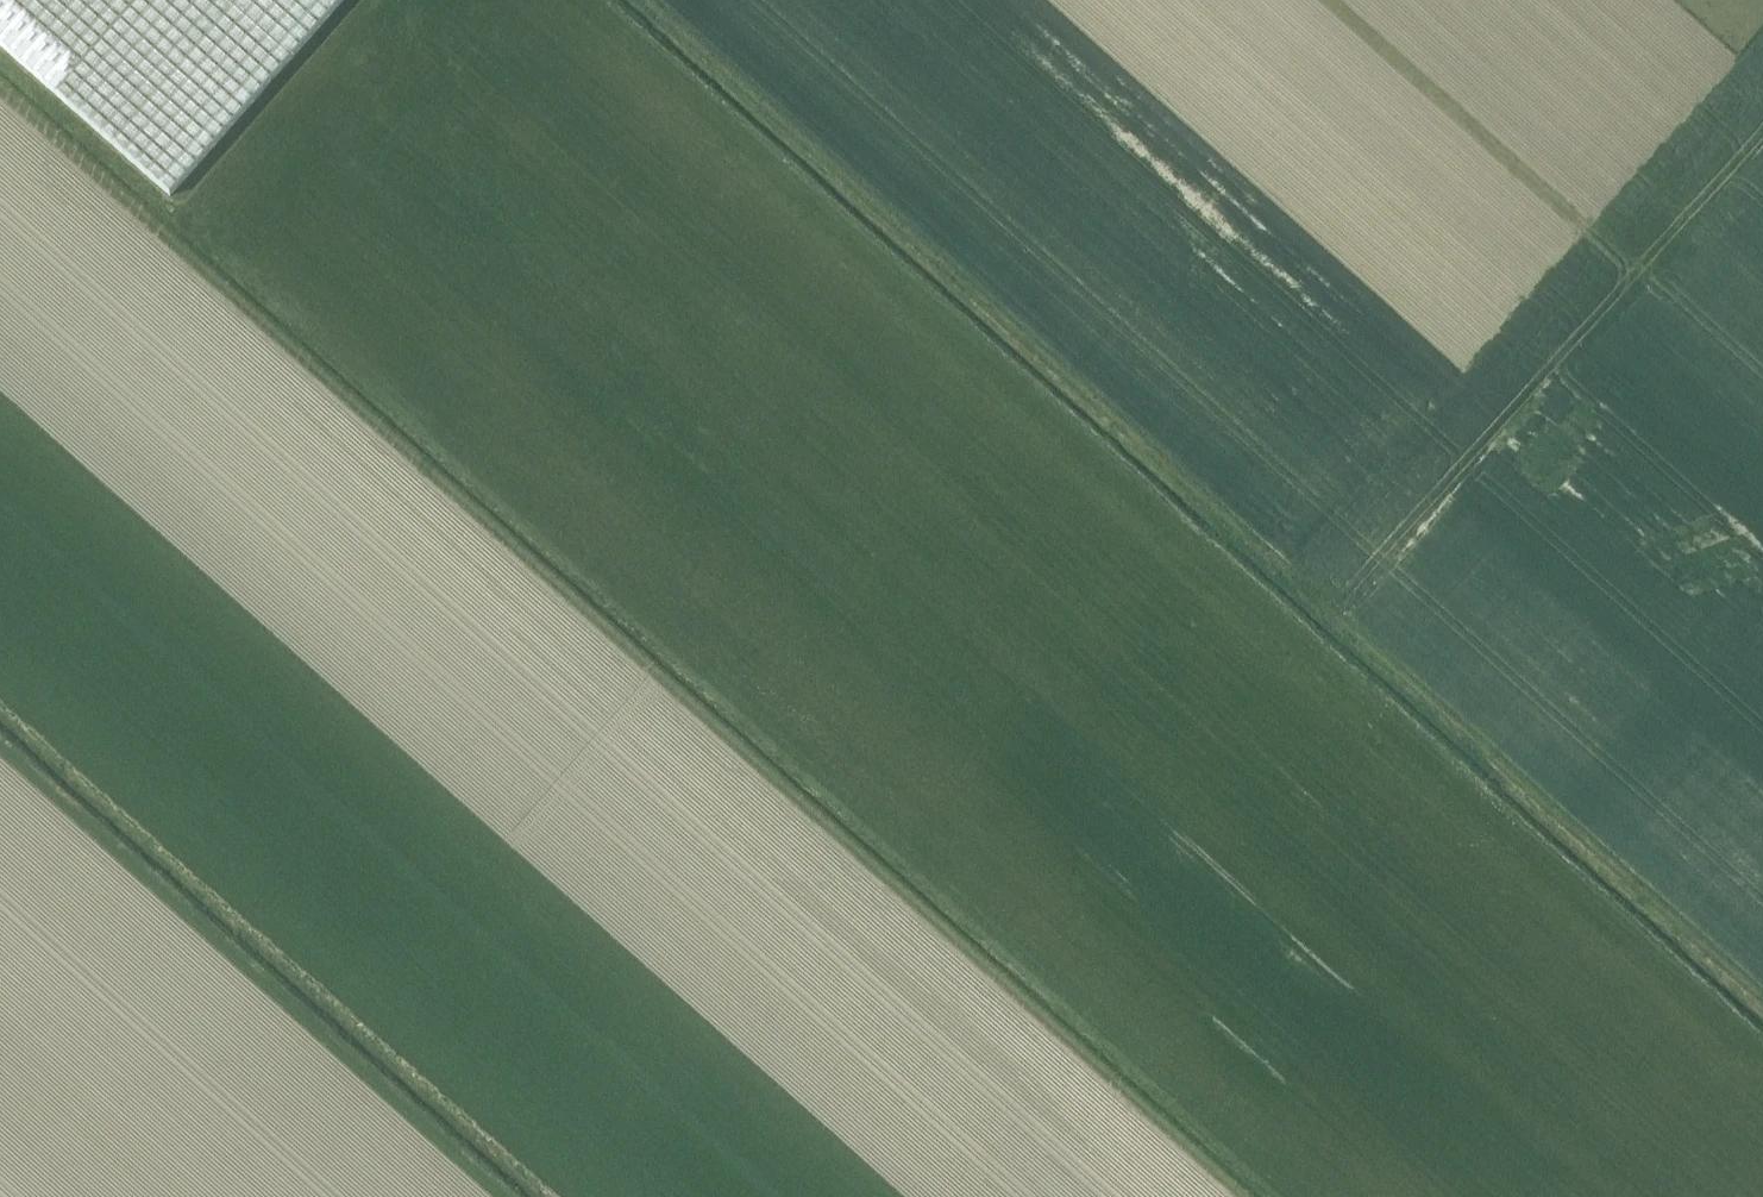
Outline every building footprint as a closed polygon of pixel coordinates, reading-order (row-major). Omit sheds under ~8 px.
[(168,195),(343,0),(0,0),(0,44),(168,195)]
